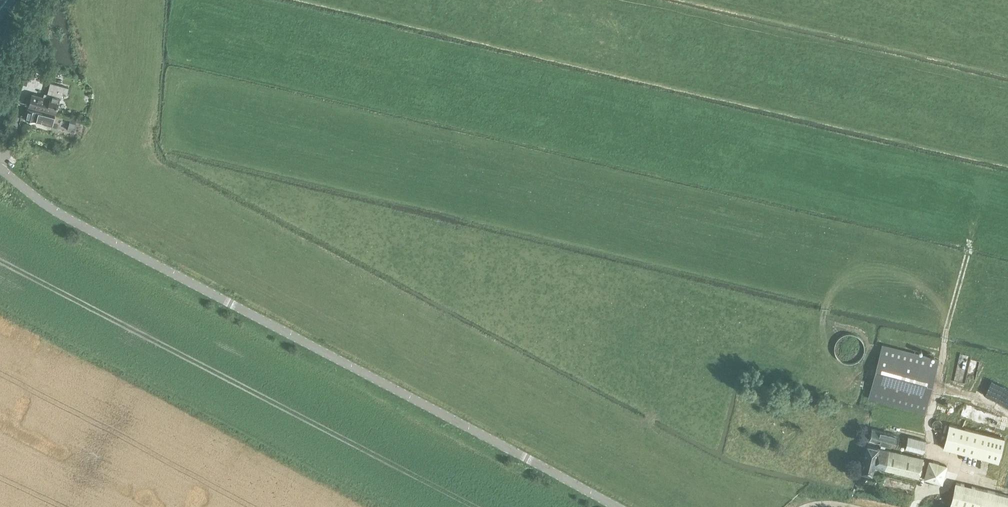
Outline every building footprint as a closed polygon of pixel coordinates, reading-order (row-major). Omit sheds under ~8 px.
[(33,76),(36,67),(30,65),(27,75),(33,76)] [(44,93),(43,97),(32,93),(29,105),(56,112),(60,97),(62,98),(63,92),(67,93),(69,87),(51,82),(47,93),(44,93)] [(25,118),(36,121),(36,120),(52,125),(55,115),(44,112),(28,108),(25,118)] [(68,129),(74,131),(77,118),(71,116),(68,129)] [(864,352),(864,350),(864,346),(863,343),(862,341),(860,338),(858,336),(854,335),(852,334),(849,333),(846,333),(842,334),(839,336),(837,338),(834,341),(833,343),(832,346),(832,350),(832,352),(833,356),(835,359),(836,361),(838,363),(842,365),(844,365),(847,366),(850,366),(854,365),(857,363),(860,361),(862,359),(863,356),(864,352)] [(924,412),(939,359),(882,343),(868,397),(924,412)] [(958,380),(967,381),(968,370),(973,370),(973,365),(980,366),(980,358),(960,357),(958,380)] [(966,402),(962,415),(982,422),(987,409),(966,402)] [(943,447),(999,462),(1005,437),(949,423),(943,447)] [(899,435),(889,432),(872,428),(869,438),(882,442),(881,448),(867,444),(861,472),(872,474),(874,466),(919,477),(923,458),(885,449),(886,443),(896,445),(899,435)] [(905,448),(923,452),(926,440),(908,435),(905,448)] [(942,482),(947,465),(929,460),(925,478),(942,482)] [(955,486),(950,506),(954,506),(1007,506),(1007,495),(956,481),(955,486)]
